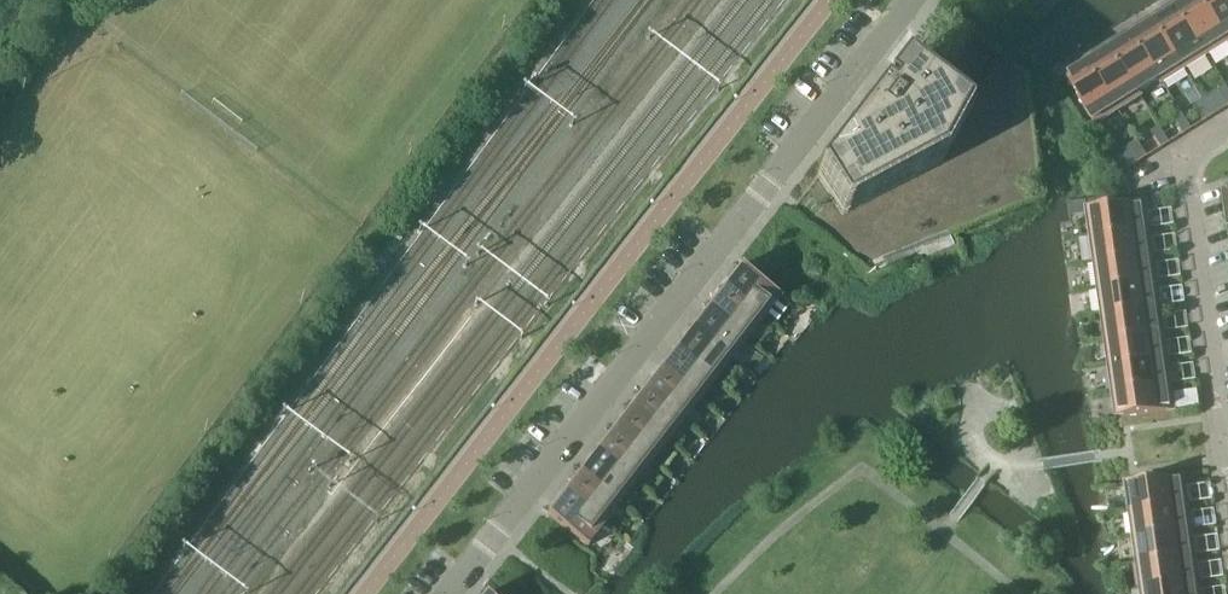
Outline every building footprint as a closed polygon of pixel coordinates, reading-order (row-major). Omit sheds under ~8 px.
[(1204,0),(1194,0),(1179,9),(1208,55),(1227,42),(1227,38),(1204,0)] [(1227,38),(1227,0),(1204,0),(1227,38)] [(1046,20),(1056,8),(1047,1),(1038,13),(1046,20)] [(1208,55),(1179,9),(1157,23),(1186,69),(1208,55)] [(1186,69),(1157,23),(1135,37),(1161,79),(1161,78),(1164,82),(1186,69)] [(1161,79),(1135,37),(1113,51),(1139,92),(1140,92),(1161,79)] [(1139,92),(1113,51),(1091,64),(1119,110),(1142,95),(1140,92),(1139,92)] [(821,173),(829,184),(844,210),(940,159),(965,113),(967,114),(968,113),(905,63),(886,86),(893,91),(890,95),(883,90),(818,174),(819,176),(821,173)] [(1119,110),(1091,64),(1068,78),(1096,124),(1119,110)] [(1227,105),(1227,87),(1227,85),(1219,90),(1227,105)] [(1197,104),(1206,119),(1214,114),(1205,99),(1197,104)] [(1174,118),(1184,133),(1192,128),(1182,113),(1174,118)] [(1152,132),(1162,147),(1170,142),(1160,127),(1152,132)] [(1130,145),(1139,161),(1148,156),(1138,140),(1130,145)] [(1117,154),(1108,159),(1118,175),(1126,170),(1117,154)] [(1098,236),(1145,230),(1151,229),(1150,219),(1144,220),(1141,202),(1094,209),(1098,236)] [(1148,246),(1145,230),(1098,236),(1101,262),(1149,256),(1155,255),(1154,245),(1148,246)] [(1151,272),(1149,256),(1101,262),(1105,288),(1152,281),(1159,281),(1157,271),(1151,272)] [(742,266),(725,288),(759,314),(759,315),(763,318),(780,298),(782,299),(782,298),(742,266)] [(1155,298),(1152,281),(1105,288),(1108,314),(1156,307),(1162,306),(1161,297),(1155,298)] [(725,288),(709,308),(743,335),(759,315),(759,314),(725,288)] [(1158,323),(1156,307),(1108,314),(1112,340),(1160,333),(1166,332),(1164,323),(1158,323)] [(709,308),(693,329),(727,356),(743,335),(709,308)] [(693,329),(677,349),(711,376),(727,356),(693,329)] [(1162,349),(1160,333),(1112,340),(1115,366),(1163,359),(1169,358),(1168,348),(1162,349)] [(677,349),(661,370),(695,397),(711,376),(677,349)] [(1166,375),(1163,359),(1115,366),(1119,391),(1167,385),(1173,384),(1172,374),(1166,375)] [(661,370),(645,391),(679,417),(695,397),(661,370)] [(1169,401),(1167,385),(1119,391),(1122,417),(1177,410),(1175,400),(1169,401)] [(645,391),(629,411),(663,438),(679,417),(645,391)] [(629,411),(613,432),(647,458),(663,438),(629,411)] [(647,458),(613,432),(597,452),(631,479),(647,458)] [(597,452),(581,473),(615,500),(631,479),(597,452)] [(581,473),(565,494),(599,520),(600,519),(615,500),(581,473)] [(1136,511),(1184,504),(1190,504),(1189,494),(1183,495),(1180,477),(1132,484),(1136,511)] [(600,519),(599,520),(565,494),(548,515),(589,547),(590,545),(588,544),(604,523),(600,519)] [(1186,521),(1184,504),(1136,511),(1139,537),(1188,530),(1194,529),(1192,520),(1186,521)] [(1190,546),(1188,530),(1139,537),(1143,563),(1191,556),(1197,555),(1196,546),(1190,546)] [(1194,572),(1191,556),(1143,563),(1147,589),(1195,582),(1201,581),(1200,571),(1194,572)] [(1195,582),(1147,589),(1147,593),(1197,593),(1195,582)]
